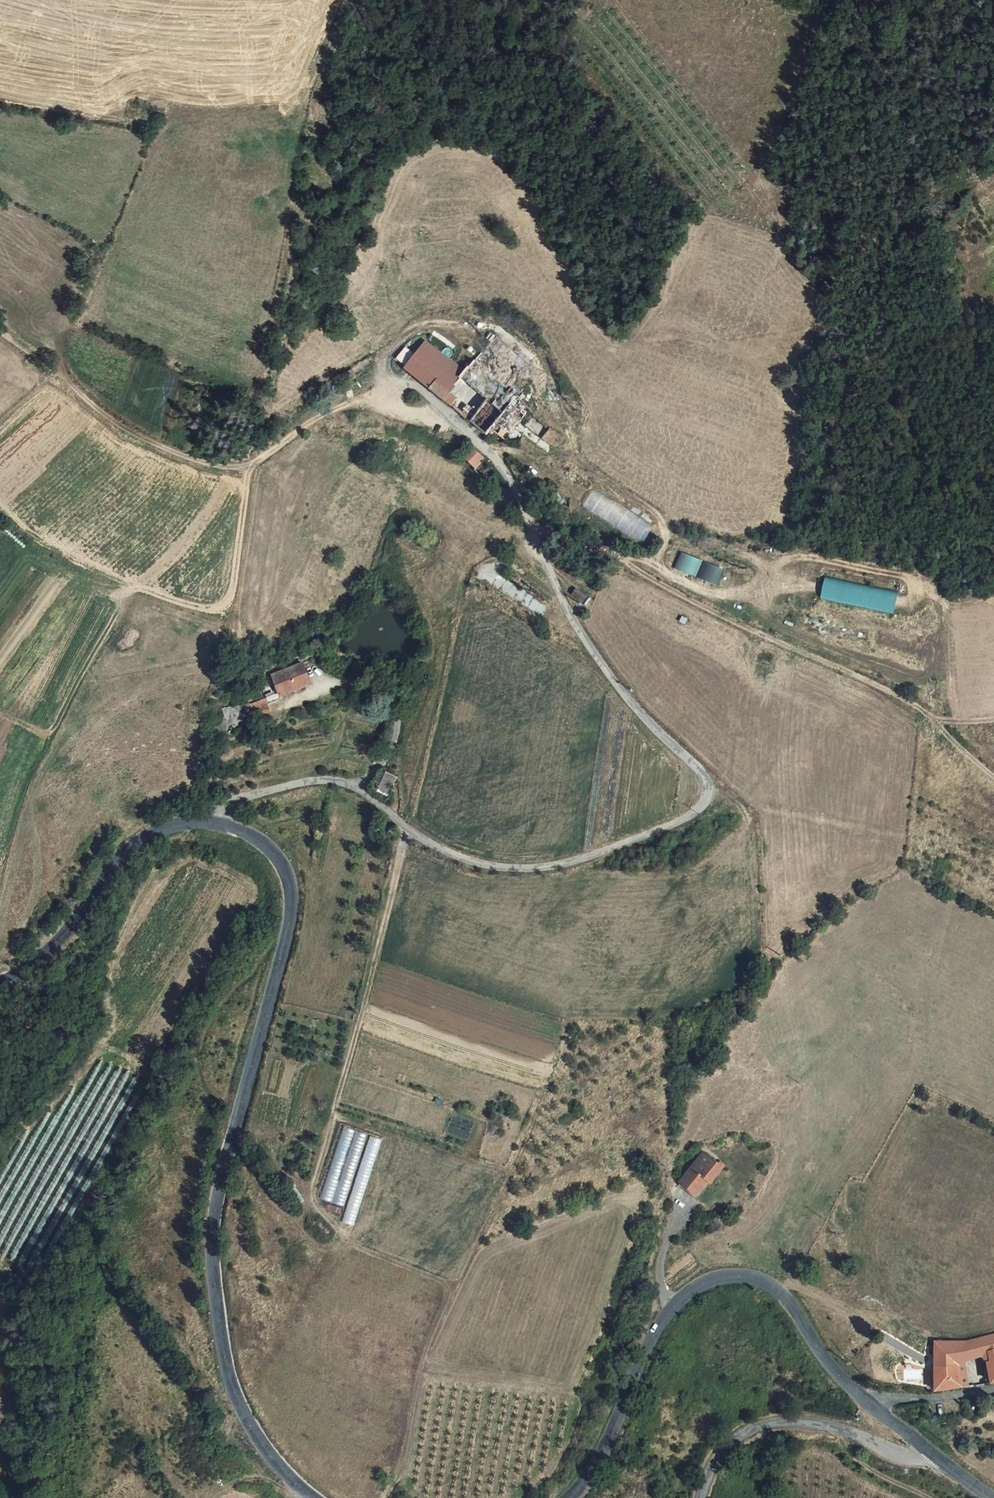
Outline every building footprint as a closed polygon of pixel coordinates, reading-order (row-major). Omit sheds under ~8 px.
[(462,364),(422,339),(400,362),(419,375),(416,380),(426,385),(436,391),(444,398),(445,400),(453,391),(446,385),(456,372),(462,364)] [(456,372),(482,393),(496,375),(470,354),(462,364),(456,372)] [(27,367),(21,362),(16,369),(22,372),(27,367)] [(525,402),(496,375),(482,393),(466,414),(481,427),(485,422),(499,432),(525,402)] [(551,427),(543,419),(536,427),(544,434),(551,427)] [(550,429),(542,439),(550,446),(558,436),(550,429)] [(496,475),(473,451),(463,461),(486,484),(496,475)] [(654,531),(595,494),(585,511),(645,547),(654,531)] [(672,567),(717,586),(724,570),(679,551),(672,567)] [(895,614),(898,593),(824,579),(820,601),(895,614)] [(271,674),(280,699),(313,686),(304,661),(271,674)] [(705,1152),(680,1181),(696,1194),(708,1180),(710,1182),(723,1167),(705,1152)] [(323,1200),(343,1206),(356,1165),(336,1159),(323,1200)] [(654,1180),(650,1172),(642,1176),(645,1183),(654,1180)] [(930,1357),(932,1387),(964,1381),(961,1363),(962,1353),(970,1351),(977,1350),(983,1357),(986,1371),(987,1378),(993,1376),(993,1328),(963,1336),(930,1337),(930,1357)]
